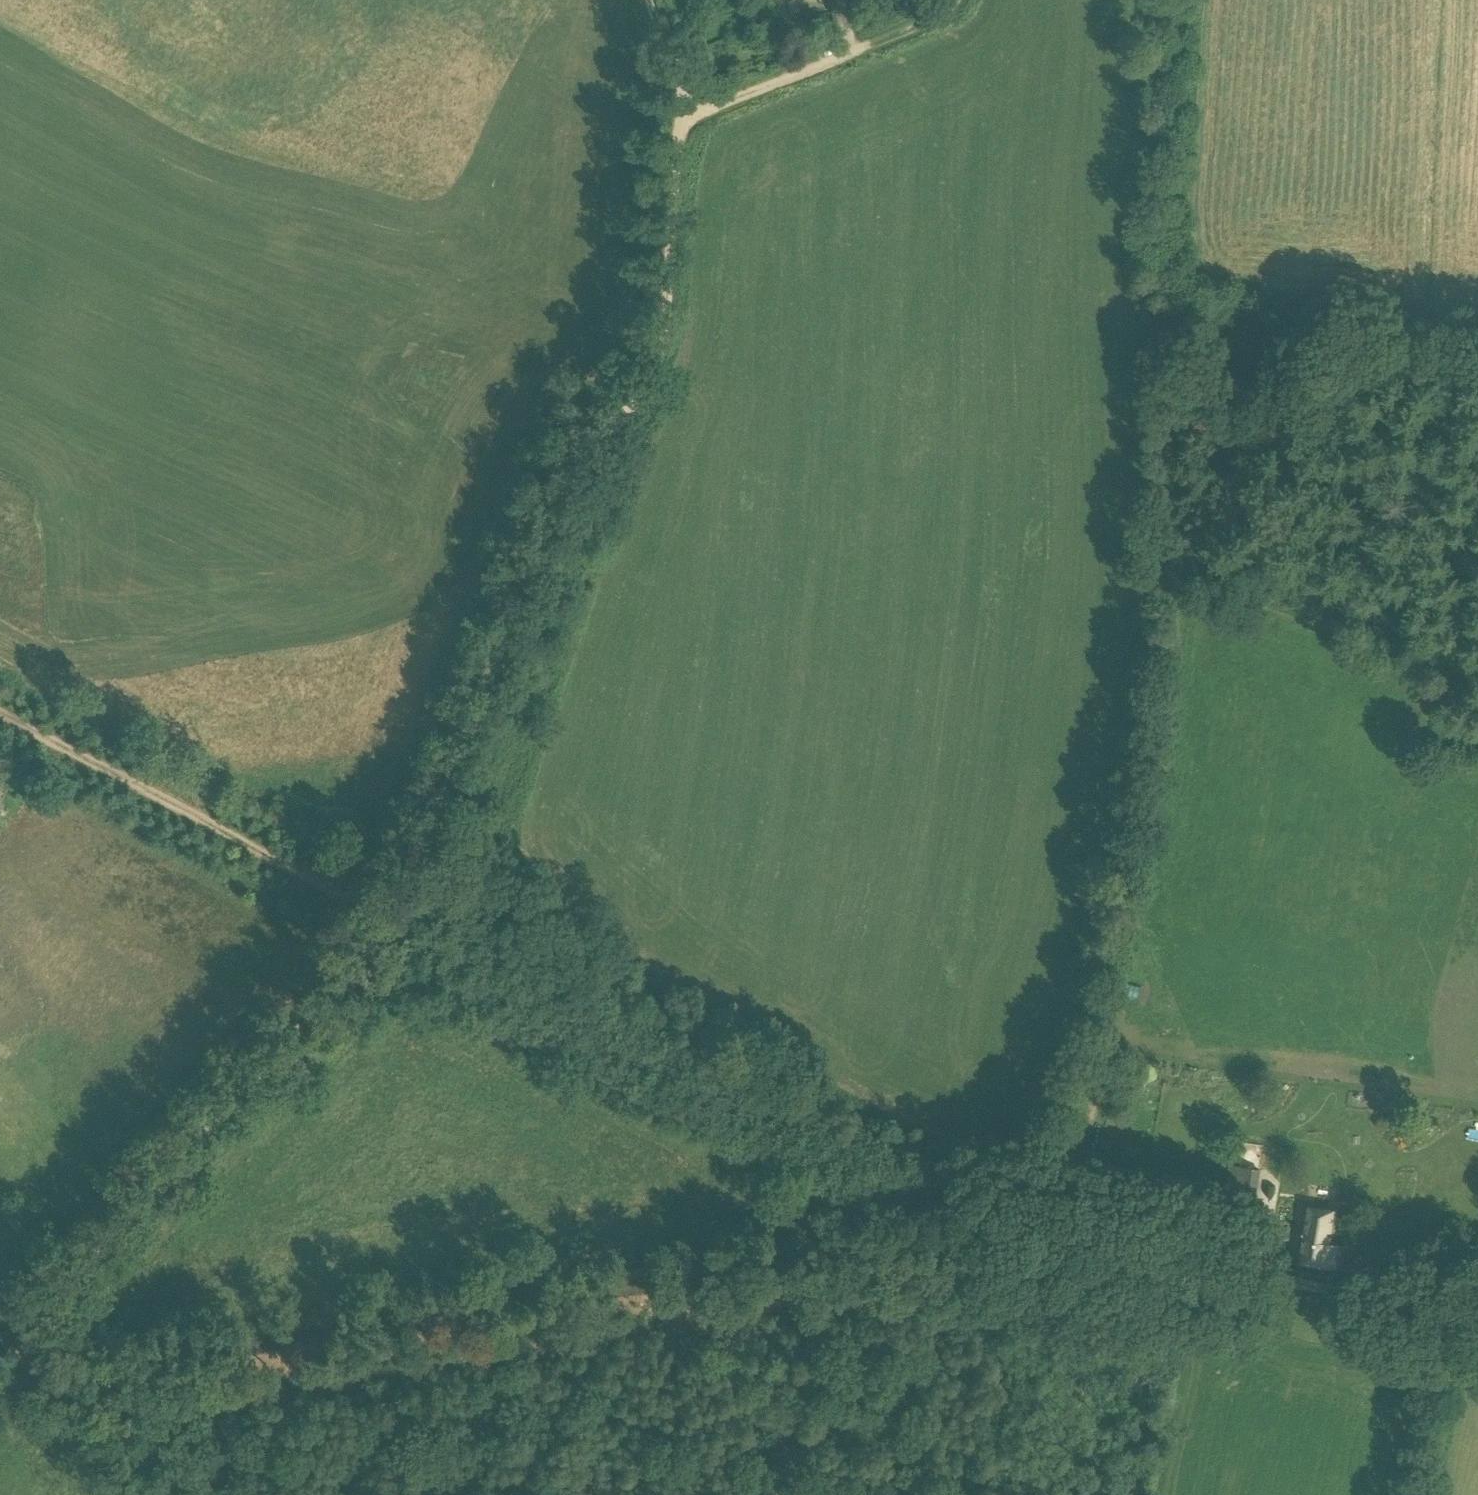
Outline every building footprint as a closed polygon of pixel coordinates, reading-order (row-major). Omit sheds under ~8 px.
[(1256,1206),(1260,1170),(1230,1166),(1227,1190),(1236,1192),(1234,1203),(1256,1206)] [(1343,1269),(1347,1247),(1340,1246),(1346,1206),(1299,1199),(1290,1261),(1343,1269)]
